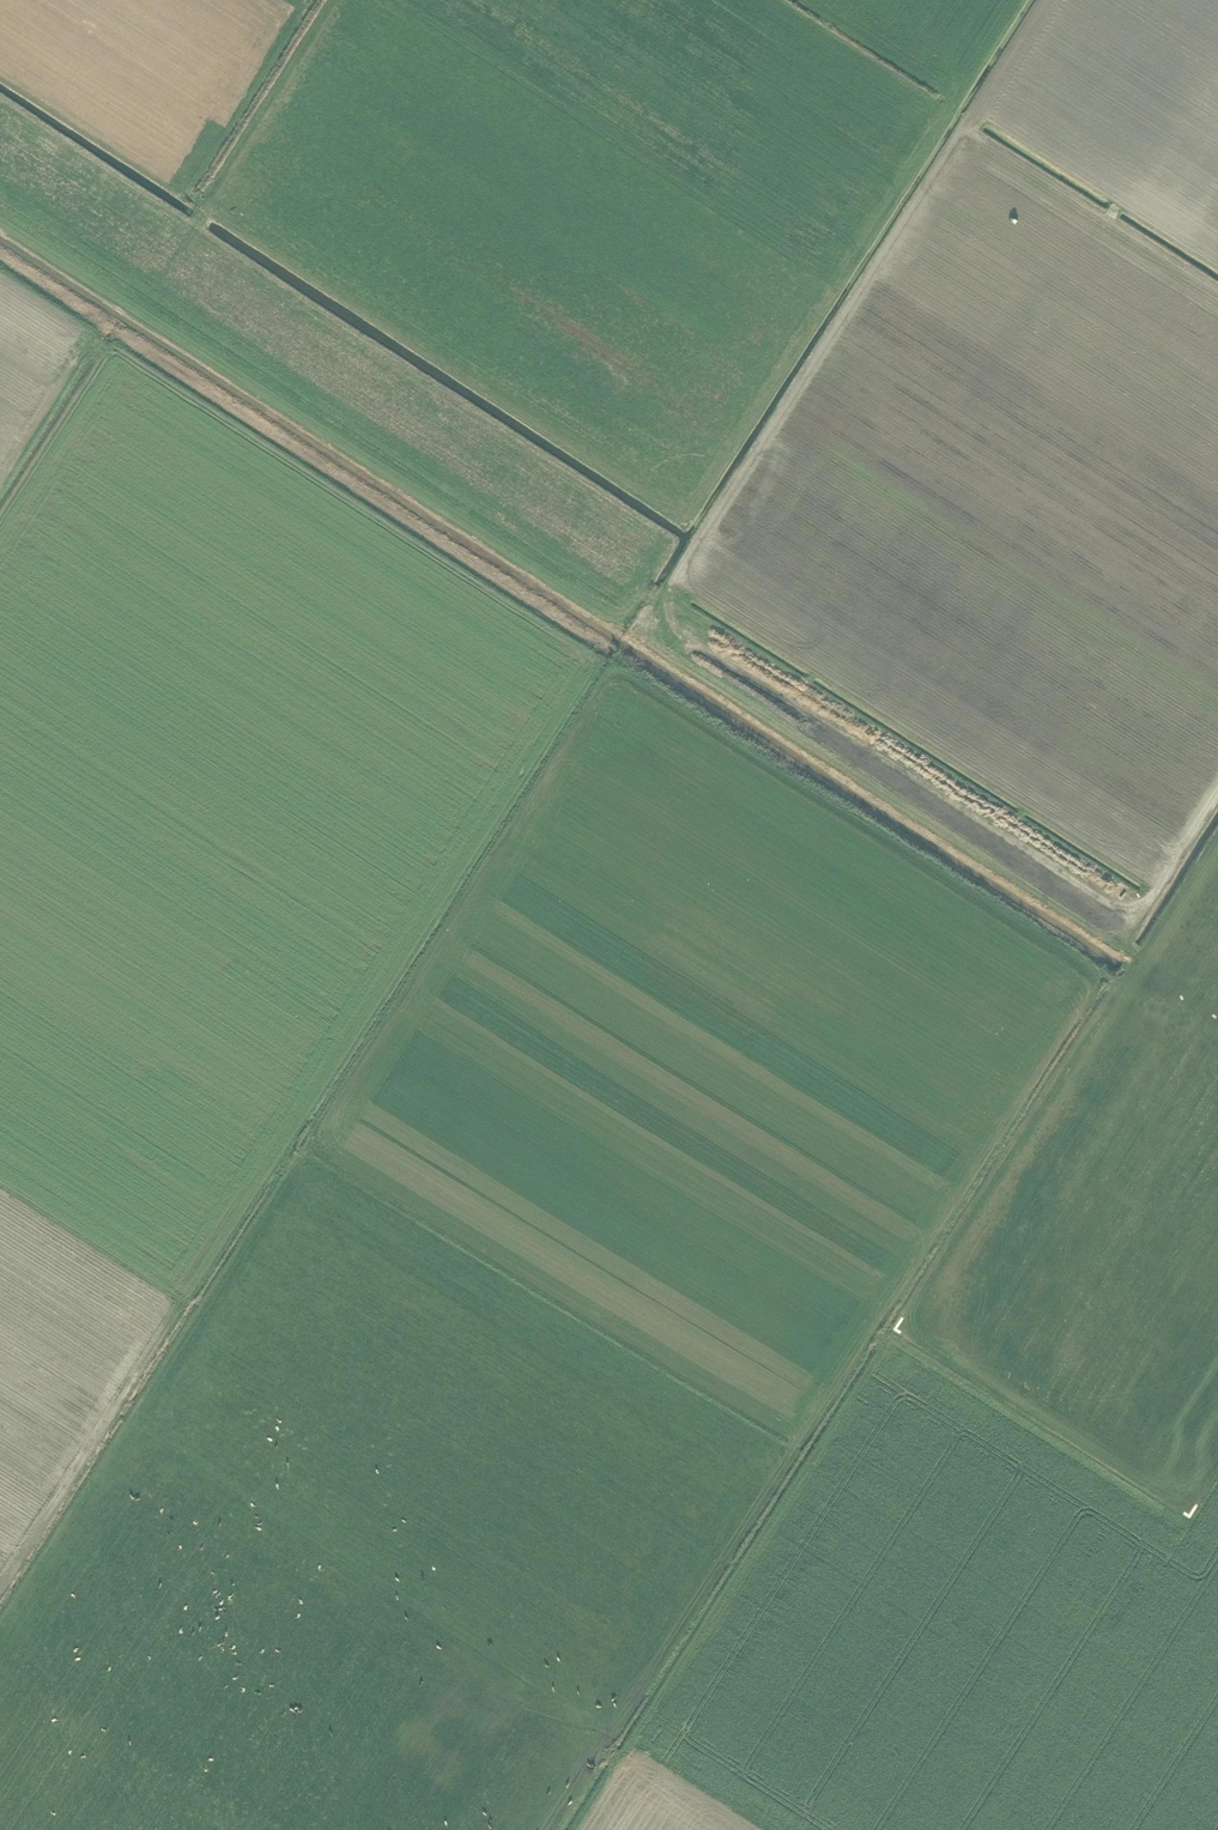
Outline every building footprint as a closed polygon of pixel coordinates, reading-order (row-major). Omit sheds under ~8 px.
[(784,1828),(788,1829),(794,1829),(796,1825),(788,1821),(784,1828)]
